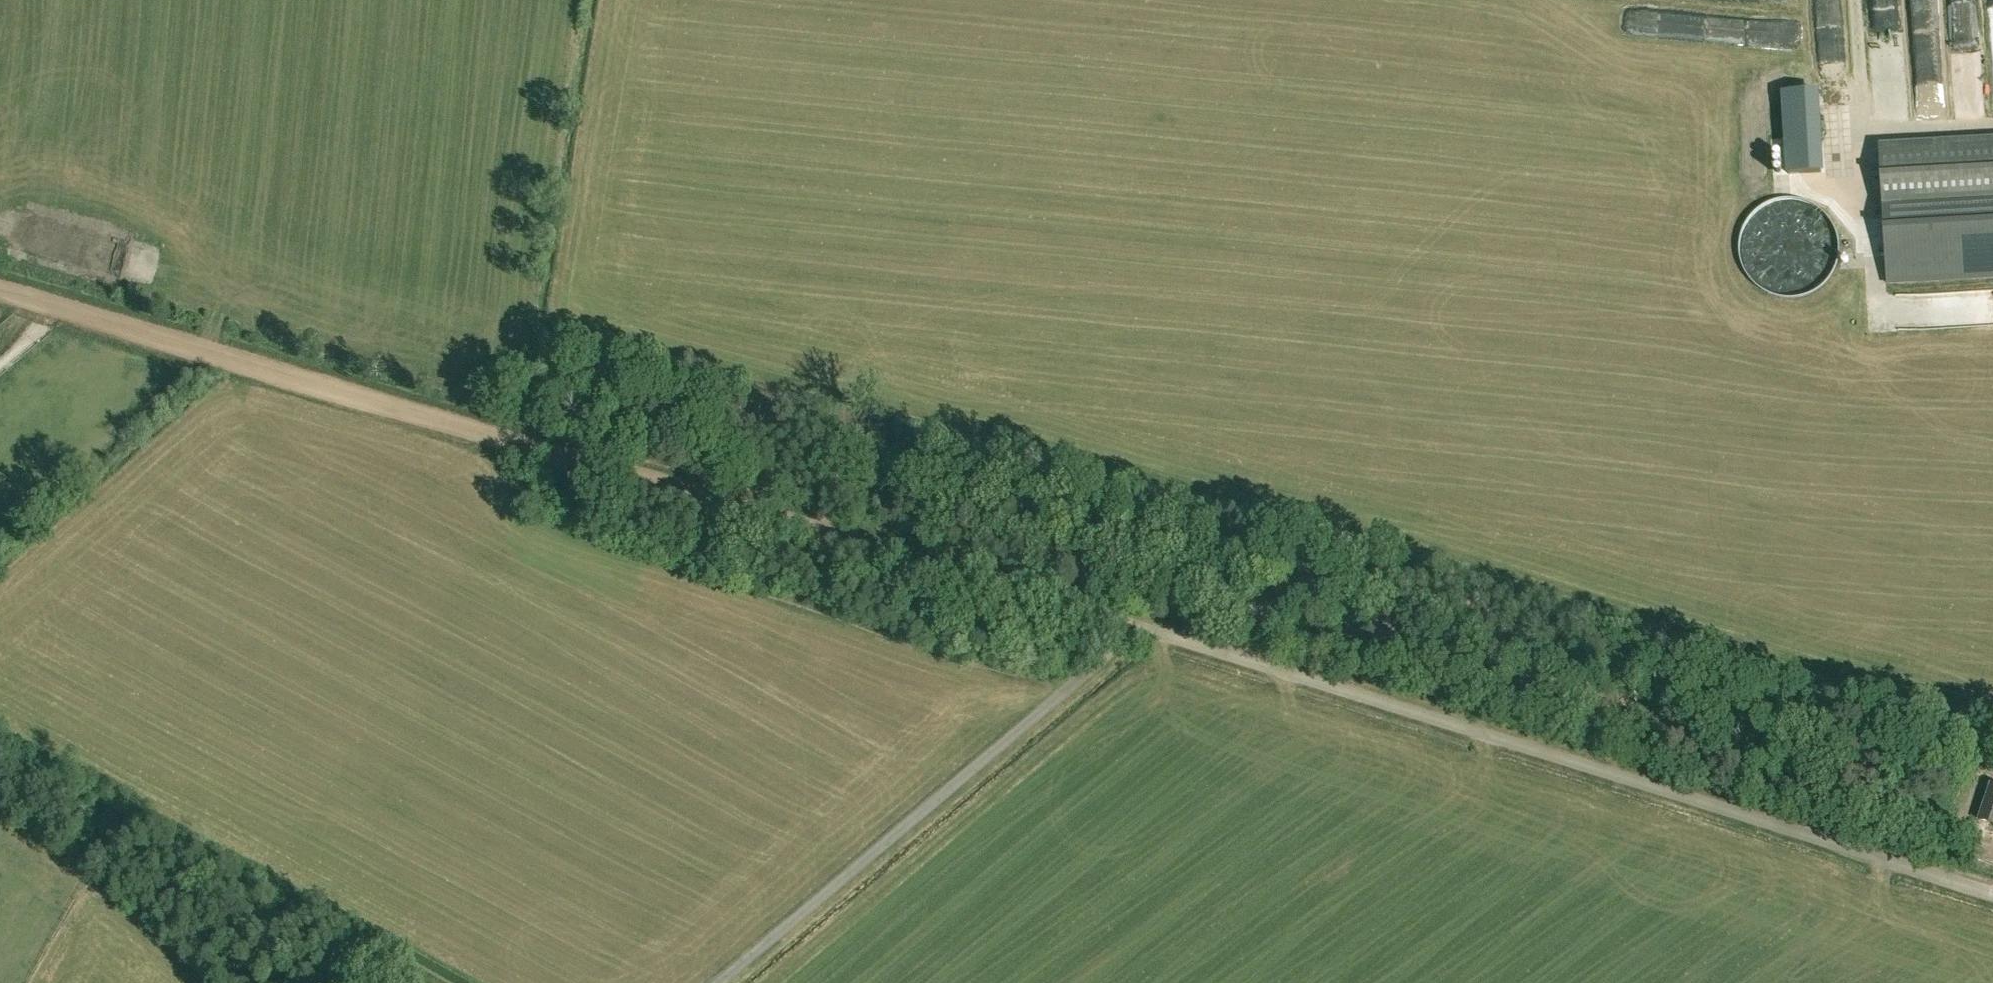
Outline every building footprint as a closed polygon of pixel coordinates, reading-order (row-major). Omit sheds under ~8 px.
[(1880,144),(1888,282),(1992,276),(1992,137),(1880,144)] [(1990,785),(1980,819),(1992,823),(1992,785),(1990,785)]
